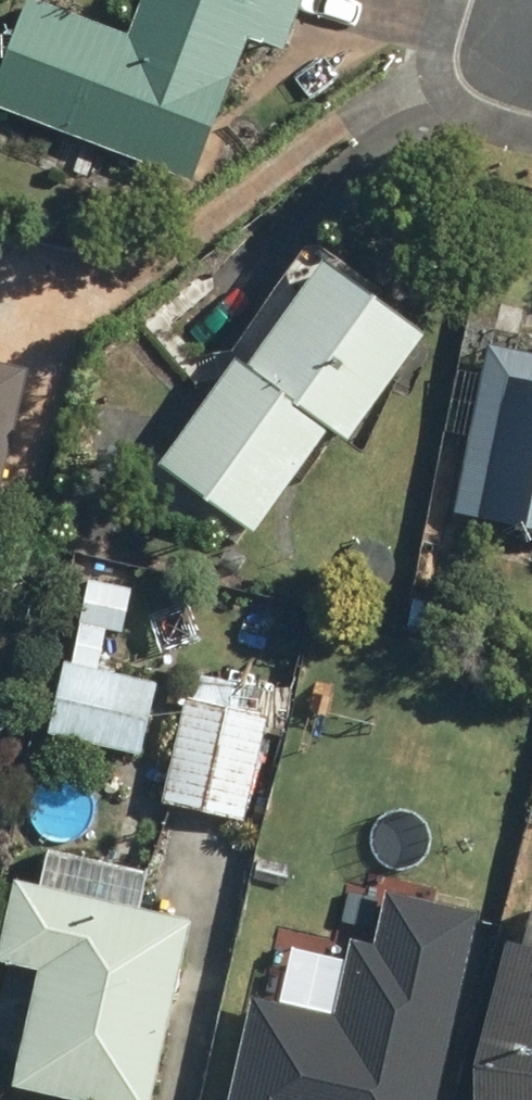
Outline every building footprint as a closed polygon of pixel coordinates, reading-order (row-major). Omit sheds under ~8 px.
[(0,41),(0,110),(185,175),(234,36),(273,50),(291,0),(129,0),(118,33),(24,0),(14,0),(0,41)] [(225,358),(147,467),(242,535),(316,432),(333,444),(413,333),(309,259),(234,364),(225,358)] [(478,345),(447,513),(531,529),(531,355),(478,345)] [(17,369),(0,365),(0,448),(17,369)] [(209,564),(229,578),(242,558),(223,544),(209,564)] [(63,597),(55,643),(85,648),(93,602),(63,597)] [(409,599),(404,631),(437,636),(443,605),(409,599)] [(55,657),(36,734),(130,757),(149,679),(55,657)] [(177,696),(153,802),(236,821),(260,714),(253,712),(259,688),(191,673),(185,697),(177,696)] [(2,1087),(59,1099),(142,1099),(183,918),(131,906),(135,888),(97,879),(93,898),(4,877),(0,893),(0,965),(28,971),(2,1087)] [(476,913),(386,893),(375,943),(351,938),(334,1014),(249,995),(225,1099),(434,1099),(476,913)] [(529,911),(520,946),(506,942),(473,1066),(474,1099),(531,1099),(531,912),(529,911)]
